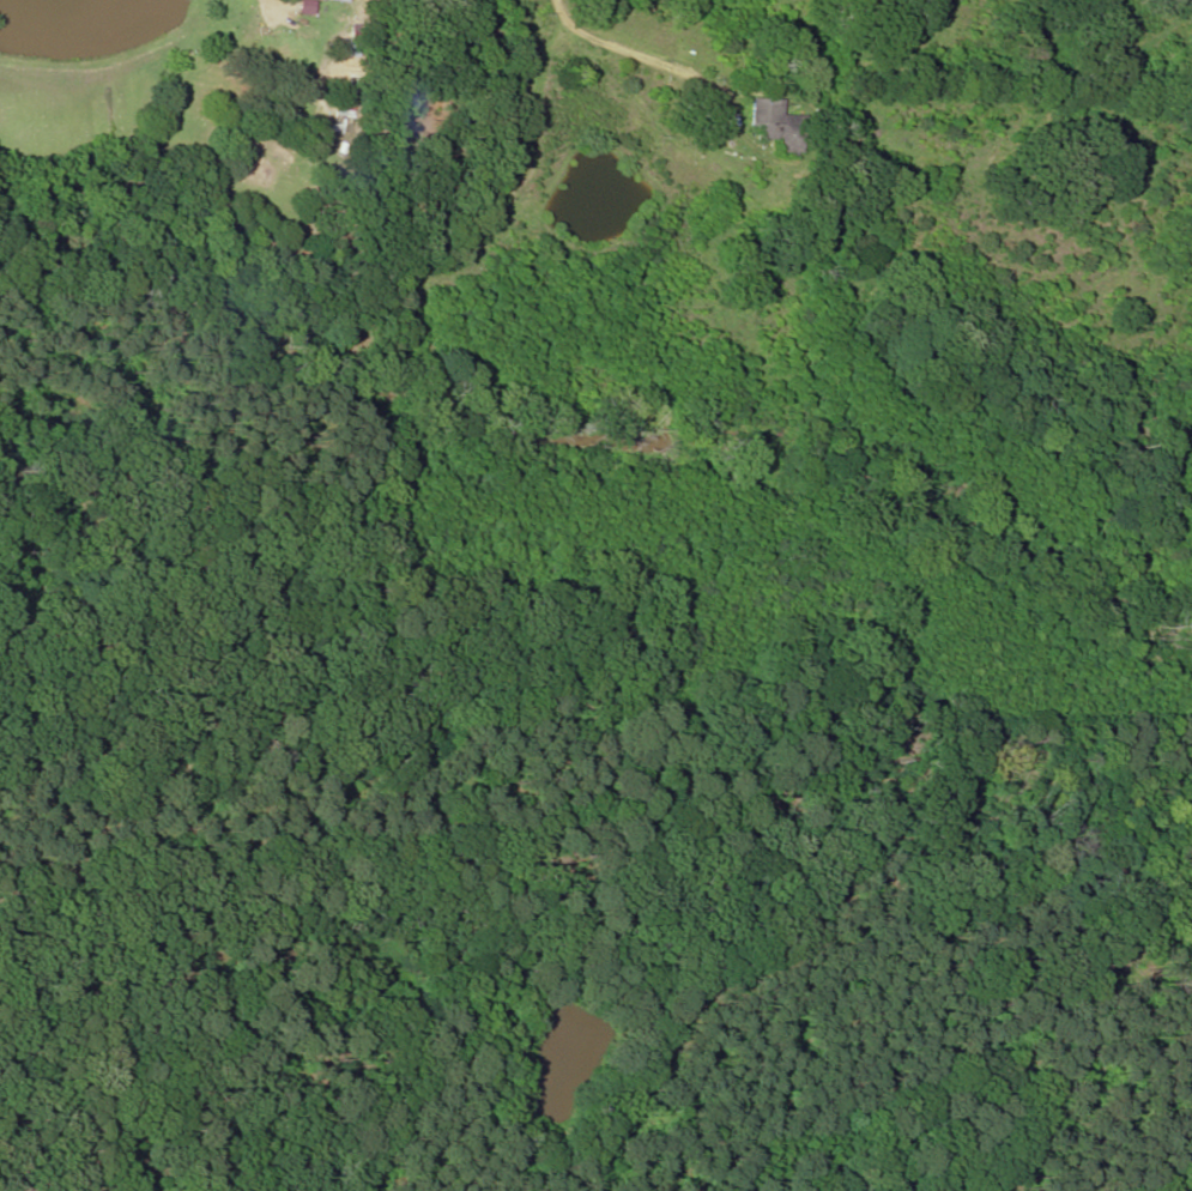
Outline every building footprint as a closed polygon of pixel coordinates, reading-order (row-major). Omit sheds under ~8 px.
[(748,126),(759,126),(759,139),(776,139),(775,151),(800,152),(801,115),(779,115),(779,98),(749,97),(748,126)]
